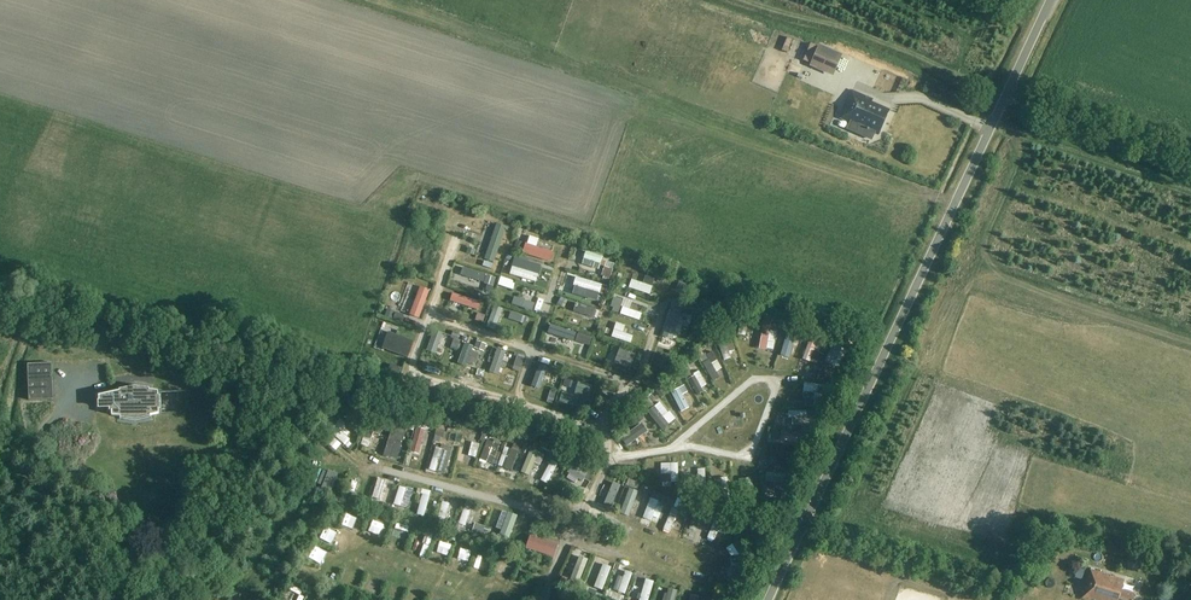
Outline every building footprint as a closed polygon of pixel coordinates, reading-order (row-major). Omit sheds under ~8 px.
[(792,48),(799,50),(804,34),(797,32),(792,48)] [(809,66),(833,77),(843,55),(819,44),(809,66)] [(876,77),(881,62),(873,60),(868,75),(876,77)] [(840,119),(851,124),(848,130),(870,139),(872,134),(877,136),(887,112),(870,104),(871,101),(852,92),(840,119)] [(497,255),(506,257),(514,222),(505,220),(497,255)] [(527,243),(523,253),(552,262),(556,252),(527,243)] [(603,257),(587,251),(583,265),(599,270),(603,257)] [(615,264),(624,266),(626,260),(617,257),(615,264)] [(471,264),(469,276),(493,281),(496,269),(471,264)] [(640,284),(661,291),(665,281),(643,274),(640,284)] [(421,287),(411,313),(420,317),(430,290),(421,287)] [(623,308),(631,309),(632,294),(623,294),(623,308)] [(508,295),(505,303),(527,310),(530,302),(508,295)] [(651,318),(654,308),(633,301),(629,312),(651,318)] [(644,331),(634,328),(636,322),(627,319),(622,335),(641,341),(644,331)] [(741,319),(737,335),(745,337),(746,334),(751,335),(754,322),(741,319)] [(773,320),(770,347),(779,348),(782,321),(773,320)] [(763,323),(758,349),(765,350),(771,324),(763,323)] [(787,332),(780,354),(788,356),(795,334),(787,332)] [(811,335),(802,360),(810,363),(819,338),(811,335)] [(448,340),(441,365),(451,368),(459,343),(448,340)] [(732,341),(734,355),(740,355),(738,340),(732,341)] [(835,341),(824,362),(839,368),(849,347),(835,341)] [(731,374),(728,368),(734,365),(724,348),(710,356),(723,378),(731,374)] [(53,400),(52,363),(27,364),(29,401),(53,400)] [(580,391),(584,376),(573,373),(569,388),(580,391)] [(825,390),(827,379),(816,377),(813,388),(825,390)] [(372,385),(359,379),(351,399),(364,405),(372,385)] [(600,397),(602,383),(586,380),(584,394),(600,397)] [(825,395),(833,397),(836,382),(828,380),(825,395)] [(689,384),(679,389),(689,409),(699,404),(689,384)] [(99,396),(99,408),(111,407),(112,415),(121,417),(121,413),(135,415),(149,412),(150,416),(159,414),(158,392),(149,390),(148,394),(134,392),(121,395),(120,391),(99,396)] [(448,399),(442,416),(454,419),(460,402),(448,399)] [(673,427),(681,421),(676,413),(679,411),(671,399),(660,407),(673,427)] [(809,414),(819,412),(817,403),(800,407),(802,421),(810,419),(809,414)] [(508,417),(505,427),(537,437),(540,426),(508,417)] [(640,444),(660,429),(652,419),(632,435),(640,444)] [(369,445),(376,447),(383,426),(376,424),(369,445)] [(388,426),(381,457),(398,461),(405,430),(388,426)] [(795,436),(795,441),(809,442),(810,427),(790,427),(790,436),(795,436)] [(416,428),(409,453),(418,455),(425,430),(416,428)] [(344,437),(353,443),(359,435),(349,429),(344,437)] [(547,430),(545,438),(566,445),(569,436),(547,430)] [(500,464),(507,443),(494,438),(487,459),(500,464)] [(571,438),(567,450),(592,458),(596,446),(571,438)] [(446,442),(437,470),(452,475),(461,447),(446,442)] [(513,468),(518,447),(511,445),(506,467),(513,468)] [(342,455),(347,458),(353,450),(348,446),(342,455)] [(519,470),(527,452),(521,449),(513,468),(519,470)] [(796,455),(771,450),(769,459),(794,464),(796,455)] [(545,473),(550,458),(544,456),(539,471),(545,473)] [(558,457),(549,481),(556,484),(565,460),(558,457)] [(571,464),(566,473),(581,482),(586,473),(571,464)] [(708,492),(705,468),(696,469),(698,493),(708,492)] [(541,483),(544,475),(535,473),(533,481),(541,483)] [(351,477),(343,497),(355,502),(363,482),(351,477)] [(401,487),(396,506),(410,510),(415,491),(401,487)] [(424,494),(419,514),(428,516),(433,496),(424,494)] [(650,499),(644,520),(652,523),(654,519),(660,521),(664,509),(658,507),(659,502),(650,499)] [(451,505),(443,503),(440,519),(448,521),(451,505)] [(466,507),(461,526),(468,528),(469,524),(474,526),(478,510),(466,507)] [(696,507),(690,531),(698,532),(703,509),(696,507)] [(671,509),(663,531),(671,533),(679,511),(671,509)] [(501,513),(493,535),(506,539),(514,517),(501,513)] [(389,519),(385,533),(392,535),(396,521),(389,519)] [(715,520),(707,539),(714,542),(722,523),(715,520)] [(326,538),(342,546),(349,534),(333,526),(326,538)] [(1114,534),(1108,554),(1120,558),(1126,538),(1114,534)] [(529,535),(525,549),(553,558),(557,544),(529,535)] [(452,554),(458,540),(448,537),(443,551),(452,554)] [(318,550),(313,558),(327,566),(332,558),(318,550)] [(1143,554),(1140,560),(1147,564),(1151,559),(1143,554)] [(579,558),(572,578),(581,581),(587,561),(579,558)] [(731,563),(729,570),(745,574),(747,567),(731,563)] [(548,564),(545,573),(553,576),(556,567),(548,564)] [(610,569),(601,565),(592,589),(601,592),(610,569)] [(612,598),(618,599),(624,599),(634,574),(623,570),(612,598)] [(1081,599),(1084,599),(1132,599),(1134,595),(1120,591),(1123,581),(1090,570),(1081,599)] [(644,584),(640,599),(650,599),(654,586),(644,584)] [(406,593),(397,589),(392,599),(403,599),(406,593)] [(668,590),(665,599),(679,599),(681,594),(668,590)]
